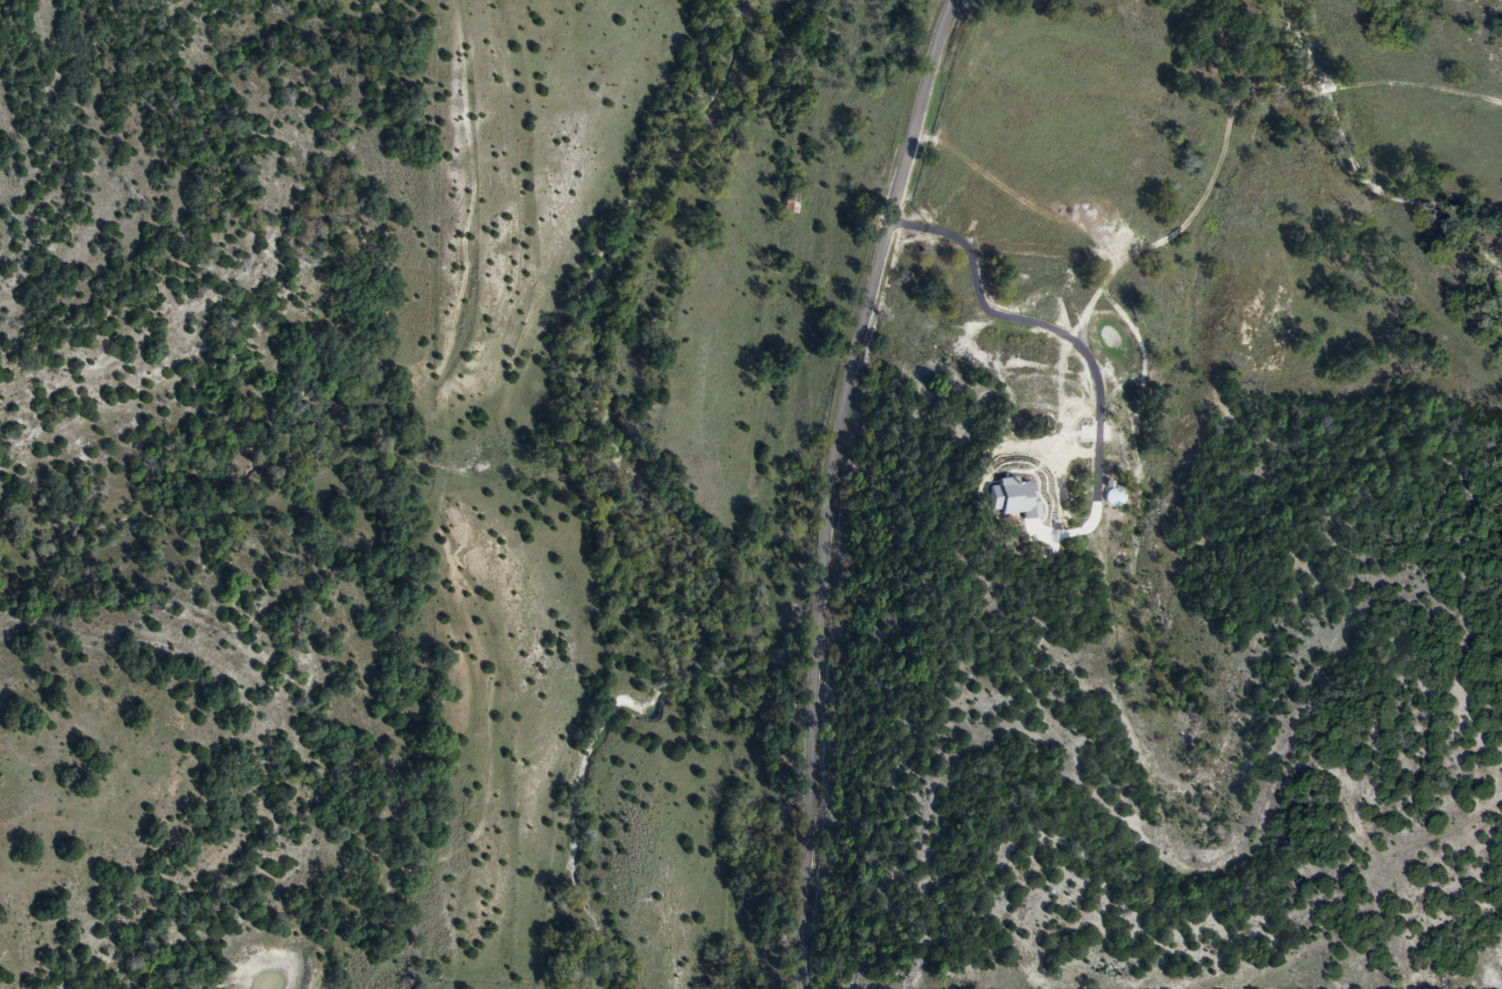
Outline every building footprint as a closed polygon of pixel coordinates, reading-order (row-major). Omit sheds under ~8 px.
[(782,212),(796,212),(796,193),(782,193),(782,212)]
